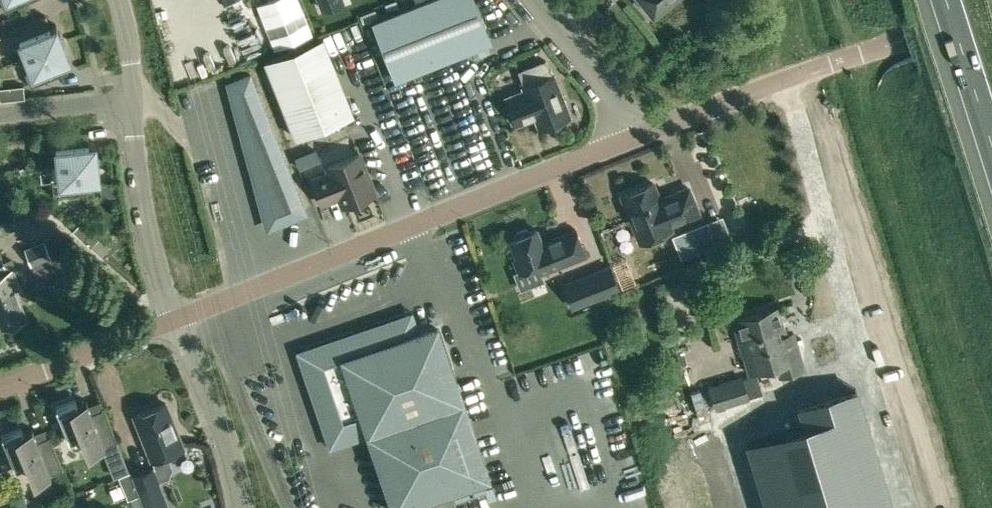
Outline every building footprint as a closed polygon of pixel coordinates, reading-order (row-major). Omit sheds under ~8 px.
[(5,11),(31,0),(0,0),(5,11)] [(321,10),(343,1),(343,0),(317,0),(321,10)] [(396,79),(490,41),(474,0),(427,0),(373,21),(396,79)] [(653,12),(668,0),(642,0),(640,1),(649,11),(651,10),(653,12)] [(25,56),(63,41),(56,24),(50,27),(45,15),(8,30),(13,44),(19,41),(25,56)] [(322,39),(266,61),(296,137),(353,114),(322,39)] [(63,41),(25,56),(31,70),(25,73),(30,86),(68,71),(63,60),(69,58),(63,41)] [(545,60),(519,71),(525,86),(524,86),(525,90),(507,97),(512,111),(508,112),(512,122),(516,121),(517,124),(536,116),(540,127),(570,116),(553,75),(551,75),(545,60)] [(304,210),(251,74),(228,83),(266,225),(304,210)] [(0,87),(0,100),(25,97),(23,85),(0,87)] [(87,131),(47,135),(49,150),(55,149),(57,164),(97,160),(95,142),(88,143),(87,131)] [(374,193),(359,154),(327,166),(330,172),(311,179),(321,203),(335,198),(333,193),(338,191),(343,205),(374,193)] [(97,160),(57,164),(59,180),(52,181),(54,195),(94,191),(92,179),(99,178),(97,160)] [(653,182),(622,195),(640,241),(671,229),(670,225),(699,213),(689,188),(660,199),(653,182)] [(0,215),(0,236),(28,224),(21,205),(0,215)] [(72,230),(91,247),(99,238),(80,221),(72,230)] [(703,224),(681,233),(689,253),(711,245),(703,224)] [(514,259),(519,272),(537,265),(540,273),(586,255),(575,229),(546,241),(541,243),(536,229),(530,231),(526,228),(517,232),(516,237),(510,239),(518,257),(514,259)] [(55,239),(28,249),(32,260),(59,250),(55,239)] [(1,325),(4,324),(7,326),(14,323),(14,320),(25,316),(14,289),(19,287),(20,287),(13,270),(17,268),(13,258),(3,261),(0,255),(0,321),(1,325)] [(618,289),(609,266),(594,272),(597,279),(575,288),(580,302),(574,304),(573,304),(574,306),(618,289)] [(776,308),(733,321),(743,355),(753,353),(758,371),(776,365),(780,377),(804,369),(793,333),(787,335),(785,325),(782,326),(776,308)] [(451,491),(455,502),(486,492),(482,480),(490,478),(438,324),(419,331),(412,312),(307,348),(300,361),(330,448),(368,435),(393,507),(401,507),(451,491)] [(741,377),(709,387),(716,409),(748,399),(741,377)] [(747,442),(767,507),(893,507),(856,390),(799,407),(804,425),(747,442)] [(104,447),(115,476),(129,471),(103,407),(91,412),(86,400),(77,404),(75,399),(56,407),(69,440),(80,436),(88,453),(104,447)] [(133,474),(145,507),(166,507),(169,507),(160,481),(168,478),(173,469),(167,454),(183,448),(165,403),(134,416),(152,460),(154,466),(133,474)] [(21,428),(1,435),(15,468),(26,464),(34,481),(63,470),(49,435),(37,440),(32,428),(23,432),(21,428)] [(130,472),(118,476),(128,500),(140,495),(130,472)] [(8,498),(12,507),(28,507),(22,493),(8,498)]
